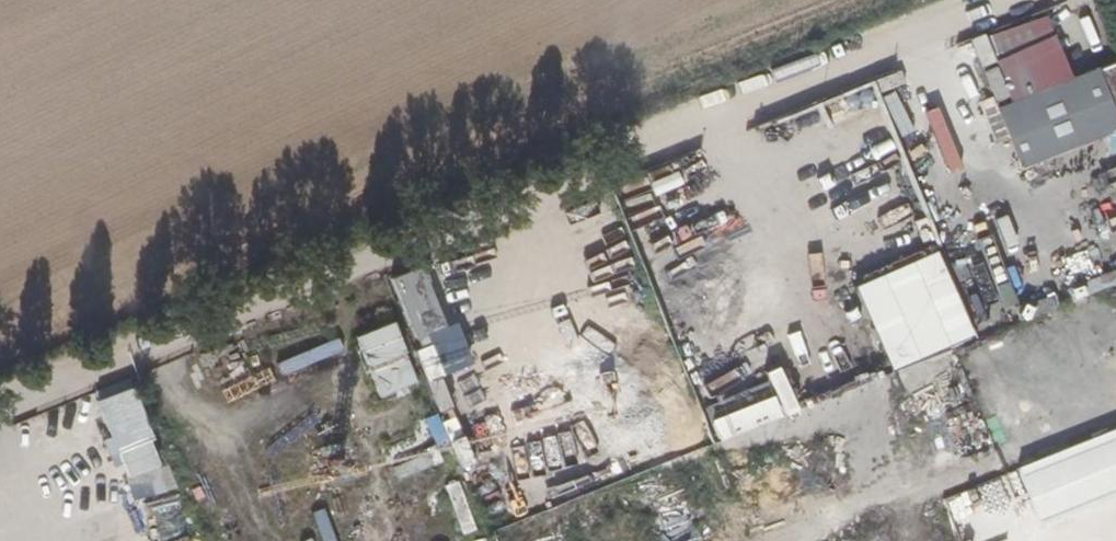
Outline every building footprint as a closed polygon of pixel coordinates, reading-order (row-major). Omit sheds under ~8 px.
[(1001,92),(1023,152),(1115,113),(1115,45),(1001,92)] [(824,192),(890,166),(877,134),(811,160),(817,176),(824,192)] [(650,264),(676,258),(670,232),(645,238),(650,264)] [(473,260),(421,272),(429,305),(481,293),(473,260)] [(417,317),(425,378),(490,369),(485,336),(462,339),(458,311),(417,317)] [(379,398),(417,384),(394,322),(356,336),(379,398)] [(715,438),(780,421),(770,385),(705,402),(715,438)] [(1023,460),(1042,505),(1115,474),(1115,421),(1023,460)] [(397,481),(436,468),(431,453),(392,467),(397,481)]
